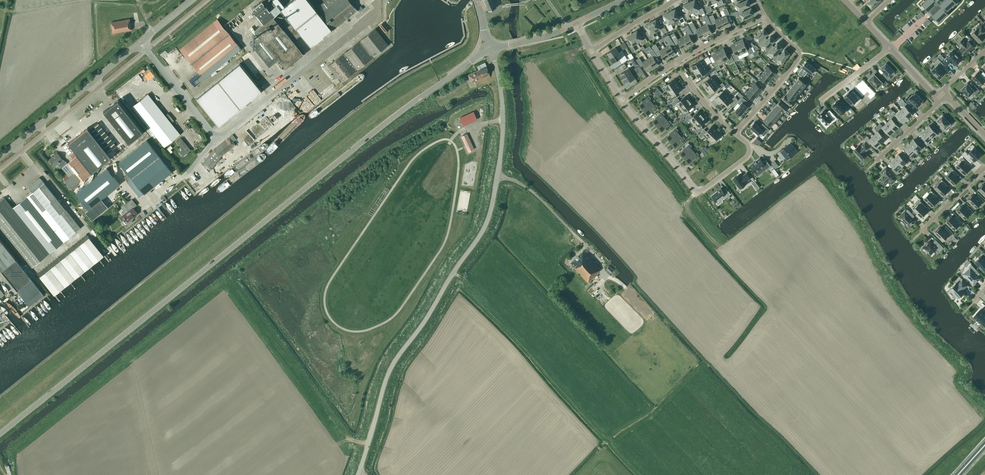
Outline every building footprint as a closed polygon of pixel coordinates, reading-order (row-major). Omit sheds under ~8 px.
[(250,42),(269,66),(278,59),(285,68),(303,54),(293,40),(301,34),(310,47),(332,30),(324,20),(325,19),(333,29),(357,10),(350,1),(349,0),(325,0),(316,7),(321,14),(320,15),(308,0),(291,0),(284,6),(279,0),(262,0),(252,8),(263,23),(254,30),(259,35),(250,42)] [(695,0),(694,0),(689,2),(693,11),(695,14),(700,11),(702,14),(705,12),(701,6),(698,7),(695,0)] [(713,2),(712,0),(705,0),(707,3),(704,5),(707,12),(712,9),(710,4),(713,2)] [(739,10),(750,5),(748,0),(746,0),(741,2),(740,0),(738,0),(733,2),(734,5),(736,4),(739,10)] [(955,0),(925,0),(923,2),(926,6),(925,7),(928,10),(929,10),(933,14),(932,14),(936,18),(937,17),(940,20),(948,12),(947,11),(952,6),(951,5),(955,0)] [(493,1),(486,4),(488,10),(496,7),(493,1)] [(688,14),(693,11),(689,2),(684,5),(687,12),(684,14),(687,19),(690,18),(688,14)] [(750,15),(754,13),(751,7),(745,11),(743,8),(736,12),(738,15),(740,13),(743,19),(746,17),(747,18),(751,16),(750,15)] [(720,17),(725,26),(730,24),(727,16),(730,15),(726,8),(723,10),(726,15),(720,17)] [(670,12),(676,24),(680,22),(681,24),(685,22),(682,15),(679,16),(675,9),(670,12)] [(672,26),(676,24),(670,12),(664,15),(668,22),(665,24),(669,30),(673,28),(672,26)] [(707,24),(702,27),(707,36),(712,33),(708,26),(711,24),(707,15),(703,17),(707,24)] [(719,29),(725,26),(720,17),(715,20),(713,15),(710,16),(713,23),(716,22),(719,29)] [(131,30),(130,19),(110,22),(112,33),(131,30)] [(194,86),(241,48),(217,19),(180,49),(198,71),(188,79),(194,86)] [(651,22),(656,31),(661,28),(664,33),(667,31),(663,25),(660,26),(656,19),(651,22)] [(388,30),(383,22),(379,25),(385,32),(388,30)] [(653,33),(656,31),(651,22),(645,25),(649,33),(647,34),(650,40),(655,37),(653,33)] [(707,36),(702,27),(697,30),(693,22),(689,24),(694,33),(697,32),(701,39),(707,36)] [(971,34),(979,42),(984,36),(982,34),(984,32),(984,30),(979,24),(976,27),(977,28),(971,34)] [(688,34),(683,37),(688,46),(694,43),(690,36),(693,34),(688,25),(684,27),(688,34)] [(388,44),(375,28),(361,40),(359,42),(359,41),(346,52),(346,51),(341,56),(329,66),(342,82),(356,71),(357,69),(372,58),(372,57),(373,56),(388,44)] [(764,28),(755,37),(759,41),(768,33),(764,28)] [(632,33),(637,42),(640,40),(643,44),(648,41),(644,36),(642,37),(637,30),(632,33)] [(637,42),(632,33),(627,37),(631,44),(629,46),(633,52),(636,50),(632,45),(637,42)] [(688,46),(683,37),(678,40),(674,33),(671,35),(676,44),(679,42),(683,49),(688,46)] [(670,45),(665,48),(670,56),(676,53),(671,46),(674,45),(669,36),(665,38),(670,45)] [(766,49),(775,40),(770,36),(765,41),(763,39),(758,44),(760,46),(762,45),(766,49)] [(743,39),(737,42),(742,53),(748,51),(749,54),(752,52),(749,46),(746,47),(743,39)] [(965,55),(974,47),(968,41),(966,42),(963,39),(958,43),(962,47),(960,49),(965,55)] [(742,53),(737,42),(731,45),(735,52),(732,53),(735,60),(738,59),(737,56),(742,53)] [(769,52),(774,56),(782,47),(777,43),(772,48),(770,46),(765,52),(768,54),(769,52)] [(670,56),(665,48),(660,51),(655,44),(652,46),(658,55),(661,53),(665,60),(670,56)] [(610,57),(619,52),(616,47),(607,52),(610,57)] [(718,51),(724,62),(727,61),(729,64),(734,61),(730,54),(727,55),(724,48),(718,51)] [(652,56),(647,59),(653,68),(658,64),(654,57),(656,56),(652,49),(649,51),(652,56)] [(787,56),(790,53),(785,49),(780,55),(778,53),(773,59),(776,61),(777,59),(782,63),(784,60),(785,60),(788,57),(787,56)] [(961,59),(952,50),(946,56),(947,57),(943,61),(948,66),(951,63),(950,63),(952,62),(954,65),(961,59)] [(718,65),(724,62),(718,51),(712,54),(716,62),(714,63),(717,70),(720,68),(718,65)] [(619,52),(610,57),(613,62),(622,56),(619,52)] [(653,68),(647,59),(642,63),(639,58),(636,60),(641,66),(643,64),(648,71),(653,68)] [(942,70),(946,67),(945,67),(946,66),(938,58),(933,63),(936,66),(932,70),(934,72),(933,73),(936,76),(937,75),(939,78),(945,72),(942,70)] [(691,66),(694,72),(705,66),(702,60),(691,66)] [(802,69),(798,73),(803,77),(805,75),(808,72),(808,71),(811,74),(816,68),(806,61),(802,66),(804,68),(803,69),(802,69)] [(490,77),(486,66),(485,62),(477,66),(478,70),(475,71),(468,75),(471,82),(474,80),(475,84),(490,77)] [(246,103),(262,90),(240,63),(197,97),(219,125),(246,103)] [(886,63),(881,68),(886,73),(883,75),(888,80),(891,78),(889,75),(894,71),(886,63)] [(771,78),(776,73),(768,67),(766,65),(765,67),(766,69),(764,72),(771,78)] [(637,66),(630,70),(629,68),(621,73),(624,78),(639,69),(637,66)] [(705,66),(694,72),(698,77),(705,73),(708,71),(705,66)] [(715,69),(716,69),(715,67),(708,71),(705,73),(708,75),(709,75),(708,74),(713,71),(714,70),(715,69)] [(627,83),(635,78),(634,75),(640,71),(639,69),(624,78),(627,83)] [(978,72),(972,77),(980,85),(984,81),(984,82),(984,73),(983,71),(980,74),(978,72)] [(759,77),(767,84),(771,78),(764,72),(761,75),(760,73),(758,76),(760,77),(759,77)] [(881,77),(879,79),(874,74),(869,79),(876,87),(882,82),(884,85),(887,82),(881,77)] [(702,84),(706,88),(716,81),(712,76),(702,84)] [(799,78),(796,82),(803,88),(807,84),(799,78)] [(669,92),(679,85),(675,79),(664,86),(669,92)] [(716,81),(706,88),(710,93),(720,86),(716,81)] [(758,94),(762,89),(755,83),(753,81),(751,84),(753,85),(750,88),(758,94)] [(860,84),(855,89),(863,97),(871,89),(863,81),(860,84)] [(796,82),(792,86),(800,92),(803,88),(796,82)] [(967,83),(961,88),(965,92),(964,93),(967,95),(968,96),(972,92),(975,94),(979,90),(975,85),(972,88),(967,83)] [(682,89),(679,85),(669,92),(671,96),(668,98),(670,101),(676,97),(675,94),(682,89)] [(792,86),(789,90),(797,96),(800,92),(792,86)] [(746,93),(754,100),(758,94),(750,88),(748,91),(746,89),(744,92),(746,93)] [(720,104),(729,96),(724,90),(715,99),(720,104)] [(789,90),(786,94),(794,100),(797,96),(789,90)] [(850,91),(845,96),(852,104),(857,99),(859,101),(862,99),(854,91),(852,93),(850,91)] [(918,95),(915,92),(913,95),(912,94),(909,97),(909,96),(908,95),(905,99),(910,105),(913,102),(917,107),(921,103),(920,103),(921,102),(921,103),(923,100),(921,99),(920,98),(918,95)] [(786,93),(782,98),(791,105),(794,100),(786,94),(786,93)] [(180,133),(148,94),(132,106),(164,146),(180,133)] [(680,108),(690,100),(686,95),(679,100),(677,98),(671,103),(673,105),(676,103),(680,108)] [(651,98),(649,96),(647,97),(640,104),(644,109),(652,102),(649,99),(651,98)] [(732,99),(729,96),(720,104),(723,108),(729,102),(731,104),(737,99),(735,97),(732,99)] [(748,102),(742,97),(738,103),(740,105),(736,110),(741,115),(748,106),(746,105),(748,102)] [(119,99),(103,112),(128,143),(144,130),(119,99)] [(694,105),(690,100),(680,108),(684,112),(681,115),(683,117),(689,113),(687,110),(694,105)] [(780,100),(777,104),(785,111),(788,107),(780,100)] [(832,105),(841,114),(847,108),(845,107),(848,105),(843,101),(841,103),(839,100),(837,102),(836,101),(832,105)] [(652,102),(644,109),(649,114),(656,108),(656,107),(658,106),(656,104),(654,105),(652,102)] [(775,102),(773,103),(776,105),(774,108),(781,114),(785,111),(777,104),(775,102)] [(478,117),(484,110),(480,106),(474,112),(478,117)] [(905,106),(900,110),(907,117),(912,113),(905,106)] [(774,108),(770,112),(778,118),(781,114),(774,108)] [(837,118),(830,110),(826,113),(823,111),(818,116),(819,117),(817,118),(821,122),(822,121),(826,125),(832,119),(834,121),(837,118)] [(894,111),(891,113),(896,119),(897,119),(899,117),(903,122),(907,117),(900,110),(896,114),(894,111)] [(473,111),(459,118),(463,125),(477,119),(473,111)] [(694,124),(703,115),(698,111),(692,116),(690,114),(685,119),(687,122),(690,119),(694,124)] [(661,113),(653,120),(658,125),(665,118),(663,115),(665,114),(663,112),(661,113)] [(770,112),(767,116),(774,122),(778,118),(770,112)] [(892,118),(887,123),(894,130),(898,126),(894,121),(896,119),(891,113),(888,116),(890,118),(891,117),(892,118)] [(707,120),(703,115),(694,124),(698,128),(695,130),(697,133),(703,128),(701,126),(707,120)] [(943,115),(937,120),(941,124),(939,126),(944,132),(946,129),(945,128),(950,123),(943,115)] [(767,116),(763,120),(771,126),(774,122),(767,116)] [(665,118),(658,125),(662,130),(670,124),(670,123),(671,122),(670,120),(668,121),(665,118)] [(120,145),(101,121),(93,127),(112,151),(120,145)] [(754,121),(750,126),(754,130),(753,132),(756,135),(758,133),(758,134),(760,132),(763,135),(769,129),(762,123),(759,127),(754,121)] [(880,123),(878,126),(879,128),(884,133),(886,131),(889,134),(894,130),(887,123),(883,126),(880,123)] [(704,134),(707,137),(716,129),(712,125),(706,131),(704,129),(699,135),(701,137),(704,134)] [(925,129),(932,137),(936,133),(939,135),(941,133),(936,127),(934,130),(929,125),(925,129)] [(878,131),(874,135),(880,142),(885,138),(882,135),(884,133),(879,128),(878,126),(875,128),(878,131)] [(111,156),(88,128),(68,143),(91,172),(111,156)] [(667,136),(671,141),(679,134),(677,131),(678,130),(676,128),(675,129),(667,136)] [(716,129),(707,137),(713,143),(721,134),(716,129)] [(927,141),(932,137),(925,129),(920,134),(924,138),(922,140),(927,145),(930,143),(927,141)] [(466,134),(460,137),(467,152),(473,150),(466,134)] [(679,134),(671,141),(676,146),(684,140),(683,140),(685,138),(683,136),(682,138),(679,134)] [(874,135),(869,139),(876,147),(880,142),(874,135)] [(182,156),(191,150),(181,137),(176,141),(182,148),(178,151),(182,156)] [(171,172),(147,140),(119,162),(128,173),(124,177),(140,197),(171,172)] [(914,140),(910,144),(916,151),(921,147),(923,149),(925,147),(920,142),(918,144),(914,140)] [(866,151),(870,147),(864,141),(859,146),(858,144),(852,150),(861,159),(867,154),(864,151),(866,150),(866,151)] [(790,143),(778,152),(783,159),(785,156),(787,159),(797,151),(790,143)] [(688,145),(680,152),(685,157),(693,150),(690,147),(692,146),(690,144),(688,145)] [(912,155),(916,151),(910,144),(905,148),(909,152),(907,154),(912,160),(914,158),(912,155)] [(965,150),(961,154),(970,163),(973,160),(974,161),(980,155),(973,148),(968,153),(965,150)] [(693,150),(685,157),(689,162),(697,156),(697,155),(699,154),(697,152),(695,153),(693,150)] [(63,160),(57,153),(49,159),(54,165),(57,163),(60,166),(62,167),(63,166),(69,174),(63,178),(72,189),(80,183),(91,174),(85,167),(84,168),(75,157),(67,163),(65,161),(63,160)] [(894,158),(901,166),(905,161),(908,164),(910,161),(905,156),(903,158),(899,154),(894,158)] [(967,166),(969,164),(963,157),(960,160),(961,161),(956,166),(964,174),(965,173),(966,173),(969,171),(968,170),(969,169),(967,166)] [(760,158),(750,165),(753,169),(752,170),(754,173),(758,170),(760,171),(766,167),(767,168),(770,166),(766,159),(763,162),(760,158)] [(901,166),(894,158),(890,163),(894,167),(891,169),(897,174),(899,172),(897,170),(901,166)] [(882,175),(878,179),(884,186),(889,182),(891,185),(898,179),(895,176),(896,176),(886,166),(879,172),(882,175)] [(88,209),(119,184),(107,168),(75,193),(88,209)] [(956,177),(959,174),(952,168),(949,171),(950,172),(945,177),(953,185),(954,183),(955,184),(958,181),(957,181),(958,179),(956,177)] [(739,174),(733,179),(740,188),(746,183),(745,182),(750,178),(746,173),(743,175),(743,176),(742,177),(739,174)] [(32,191),(27,196),(64,241),(75,232),(80,228),(64,208),(65,207),(62,203),(61,204),(56,198),(40,179),(38,178),(30,186),(29,187),(32,191)] [(945,188),(948,185),(941,179),(939,181),(940,182),(935,188),(942,195),(944,194),(944,195),(947,192),(946,191),(948,190),(945,188)] [(721,188),(711,195),(716,202),(721,199),(722,200),(730,193),(726,188),(723,190),(721,188)] [(935,198),(937,196),(931,189),(928,192),(929,193),(924,198),(932,206),(933,205),(934,205),(936,203),(936,202),(937,201),(935,198)] [(984,201),(978,194),(975,197),(973,194),(972,196),(971,195),(968,198),(969,198),(968,200),(975,208),(981,202),(982,203),(984,201)] [(12,208),(49,253),(64,241),(27,196),(12,208)] [(49,253),(12,208),(3,197),(0,200),(0,228),(32,267),(49,253)] [(85,212),(92,220),(108,207),(101,199),(85,212)] [(124,205),(121,207),(125,212),(122,215),(124,217),(123,218),(122,220),(126,224),(128,224),(132,221),(132,219),(133,218),(133,217),(138,213),(133,207),(136,205),(132,199),(127,202),(131,207),(128,210),(124,205)] [(913,209),(921,217),(922,216),(923,216),(926,214),(925,213),(926,211),(924,209),(926,206),(920,200),(917,203),(918,204),(913,209)] [(973,212),(967,205),(965,208),(962,205),(961,207),(960,206),(957,209),(958,209),(957,211),(964,219),(970,213),(971,214),(973,212)] [(905,211),(899,217),(908,227),(914,221),(908,214),(910,212),(907,209),(905,211)] [(963,222),(956,216),(954,219),(951,216),(950,218),(949,217),(946,220),(947,220),(946,222),(954,229),(959,224),(960,225),(963,222)] [(936,231),(935,233),(943,240),(948,235),(949,236),(952,233),(945,227),(943,230),(940,227),(939,229),(938,228),(935,231),(936,231)] [(100,252),(86,234),(37,273),(54,295),(103,255),(100,252)] [(932,242),(930,240),(923,247),(927,251),(930,255),(934,251),(933,251),(936,248),(939,252),(944,247),(935,239),(932,242)] [(1,271),(16,259),(0,240),(0,269),(1,271)] [(596,261),(594,262),(589,256),(588,257),(583,251),(570,262),(575,267),(574,268),(588,283),(598,273),(597,273),(601,269),(597,264),(598,263),(596,261)] [(975,262),(984,272),(984,270),(984,256),(983,258),(981,256),(975,262)] [(16,259),(1,271),(17,291),(29,305),(44,294),(32,279),(16,259)] [(964,274),(973,284),(979,278),(974,272),(976,270),(971,264),(968,267),(970,268),(964,274)] [(967,285),(962,280),(957,284),(956,283),(950,289),(958,298),(964,292),(962,289),(963,288),(964,288),(967,285)] [(975,318),(981,323),(981,322),(984,326),(984,314),(981,311),(975,318)]
